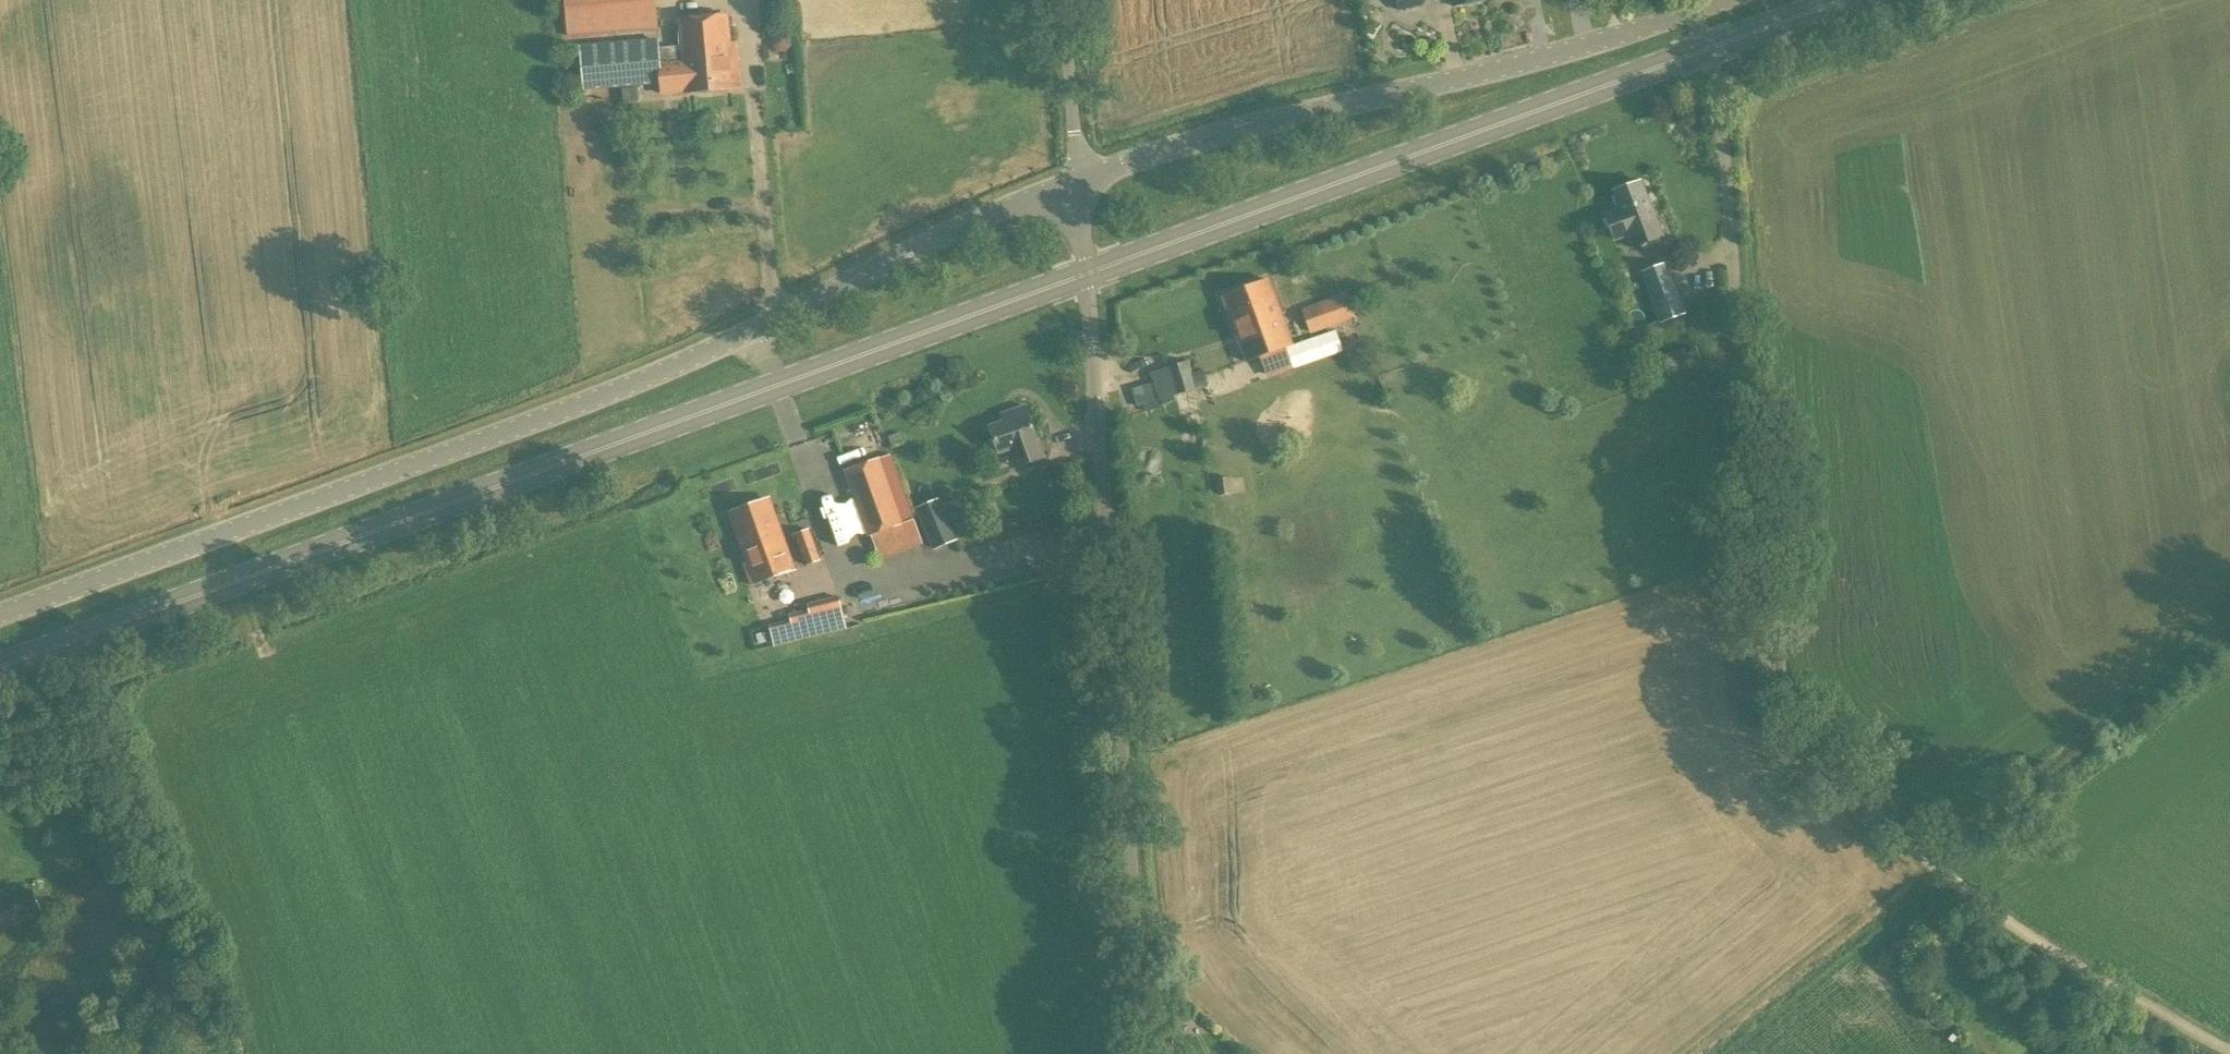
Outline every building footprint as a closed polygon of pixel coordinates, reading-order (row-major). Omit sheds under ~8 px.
[(640,0),(614,0),(617,39),(643,37),(640,0)] [(1398,12),(1424,5),(1423,0),(1395,0),(1398,12)] [(678,21),(681,47),(659,48),(658,41),(580,46),(584,91),(627,88),(628,102),(642,101),(641,86),(659,84),(660,95),(685,94),(685,95),(739,89),(736,53),(731,54),(727,16),(678,21)] [(1639,182),(1612,192),(1618,207),(1602,213),(1611,238),(1624,233),(1628,246),(1660,235),(1648,201),(1646,201),(1639,182)] [(1665,263),(1640,272),(1659,325),(1685,315),(1665,263)] [(1268,280),(1222,297),(1246,363),(1292,347),(1268,280)] [(1310,334),(1351,319),(1343,296),(1302,311),(1310,334)] [(1662,359),(1668,373),(1689,365),(1683,351),(1662,359)] [(1159,400),(1197,390),(1189,361),(1152,373),(1159,400)] [(1043,458),(1041,451),(1025,407),(1010,413),(1012,420),(988,428),(998,454),(1014,448),(1018,459),(1020,466),(1043,458)] [(903,524),(880,458),(844,471),(867,536),(871,535),(879,556),(906,546),(899,525),(903,524)] [(956,540),(939,498),(915,509),(933,550),(956,540)] [(740,547),(782,533),(779,524),(776,526),(766,500),(732,512),(741,538),(737,539),(740,547)] [(976,533),(964,508),(948,515),(959,540),(976,533)] [(805,566),(820,561),(808,529),(794,535),(805,566)] [(782,533),(740,547),(746,564),(744,564),(751,586),(795,571),(782,533)] [(793,631),(842,619),(837,599),(788,612),(793,631)] [(20,918),(12,897),(0,902),(0,925),(20,918)]
